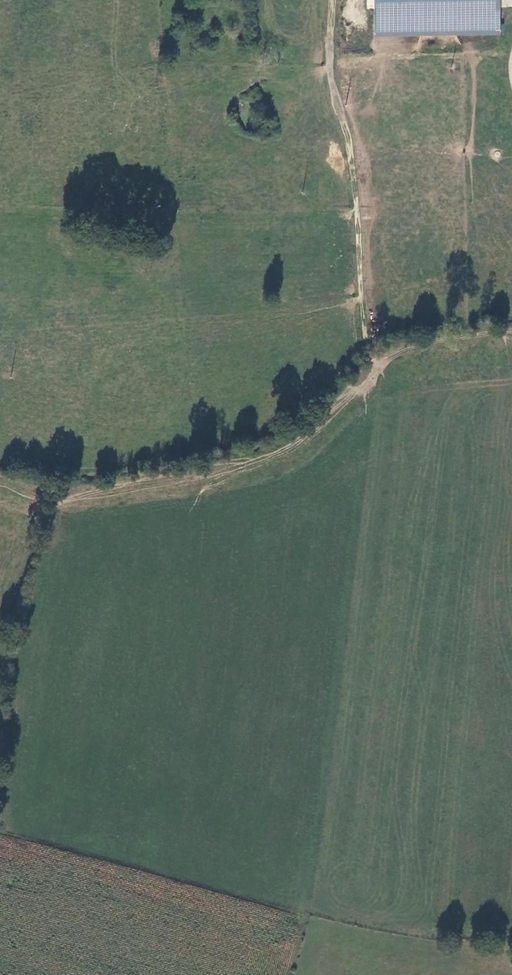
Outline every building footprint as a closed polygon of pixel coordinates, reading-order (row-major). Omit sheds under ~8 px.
[(501,36),(501,0),(375,0),(374,35),(501,36)]
